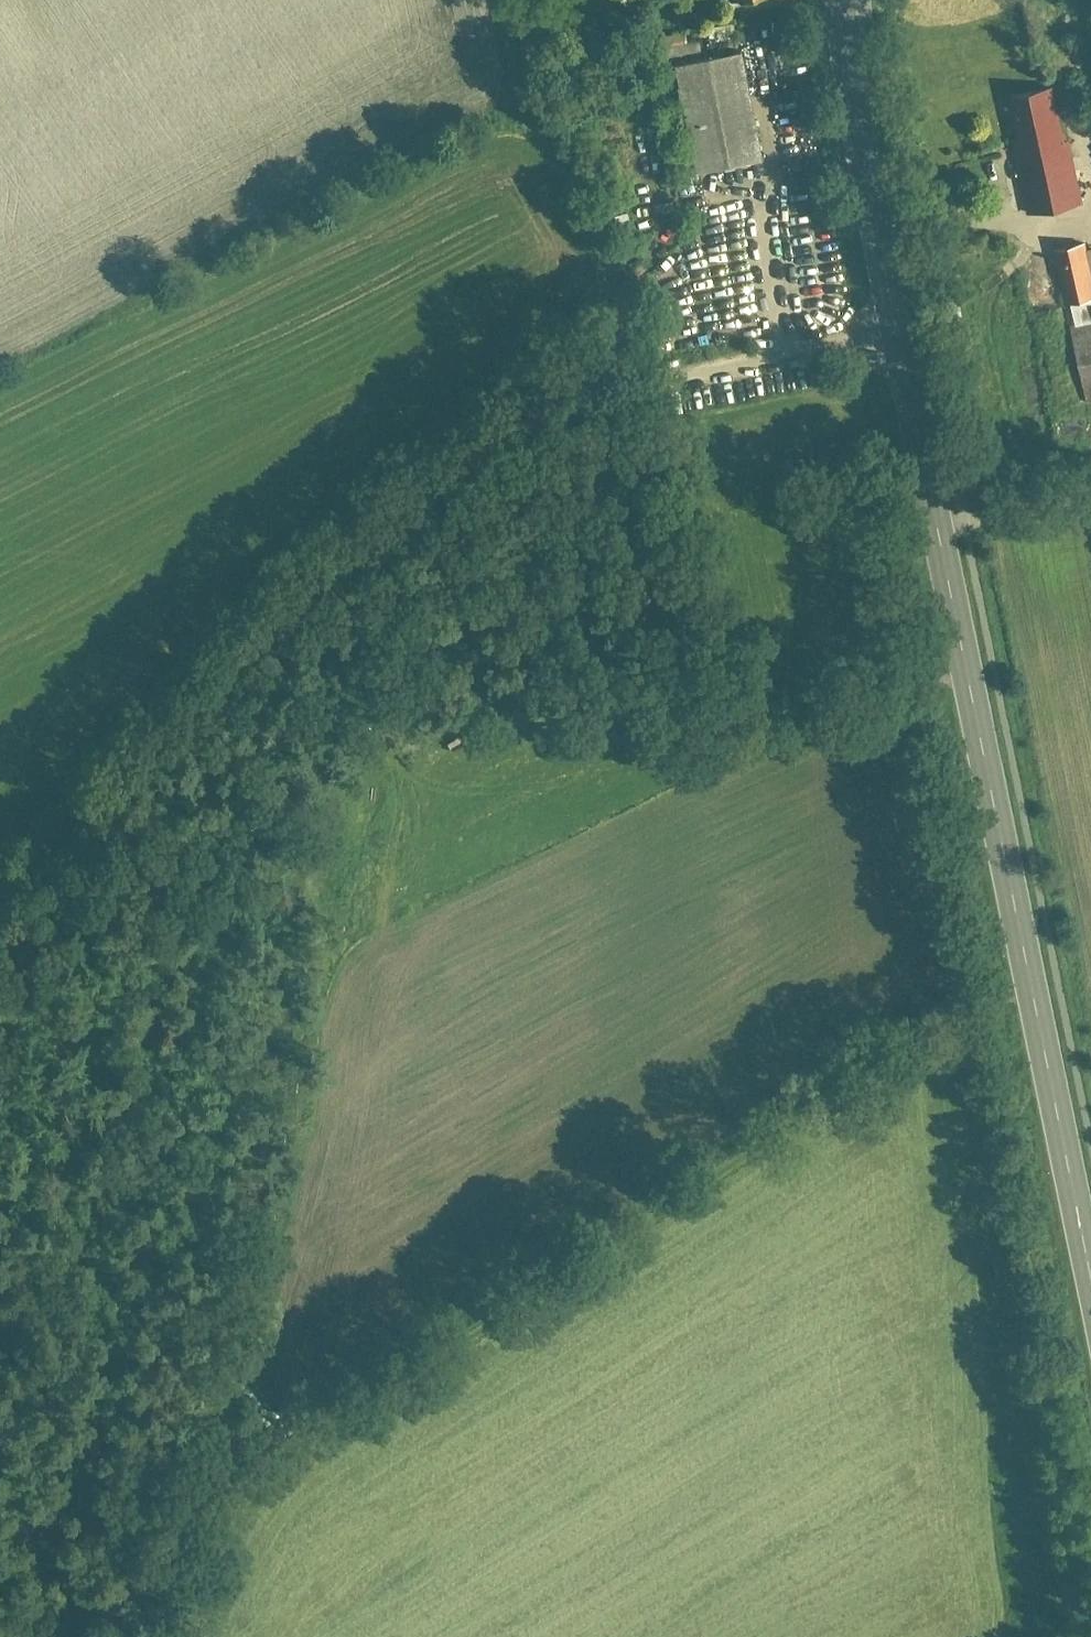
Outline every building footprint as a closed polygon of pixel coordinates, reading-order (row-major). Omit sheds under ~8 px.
[(737,9),(773,2),(773,0),(735,0),(737,9)] [(703,176),(769,162),(747,54),(681,67),(703,176)] [(1082,131),(1090,129),(1090,86),(1072,91),(1082,131)] [(1002,100),(1028,217),(1075,207),(1050,90),(1002,100)] [(1067,308),(1090,301),(1090,258),(1088,246),(1052,255),(1067,308)] [(1090,402),(1090,320),(1074,324),(1090,402)]
